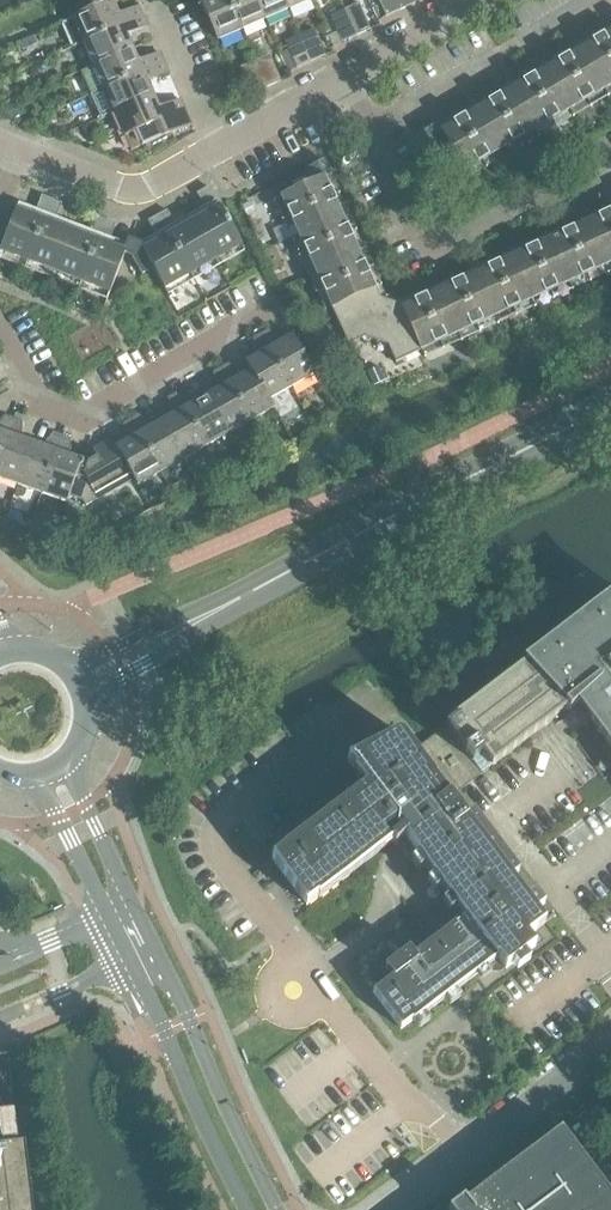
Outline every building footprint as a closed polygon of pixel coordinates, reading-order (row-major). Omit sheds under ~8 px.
[(93,10),(113,1),(115,0),(89,0),(90,2),(93,10)] [(231,0),(205,0),(202,1),(219,40),(244,29),(231,0)] [(244,29),(267,19),(258,0),(231,0),(244,29)] [(267,19),(290,9),(286,0),(258,0),(267,19)] [(290,9),(310,0),(286,0),(290,9)] [(398,0),(380,0),(387,16),(402,9),(398,0)] [(402,9),(416,3),(414,0),(398,0),(402,9)] [(76,48),(86,43),(145,17),(141,6),(120,15),(113,1),(93,10),(64,22),(76,48)] [(359,2),(345,9),(357,35),(371,28),(359,2)] [(357,35),(345,9),(332,15),(343,41),(357,35)] [(86,43),(96,66),(135,49),(129,35),(149,25),(145,17),(86,43)] [(315,29),(302,34),(313,60),(326,54),(315,29)] [(486,105),(471,114),(469,111),(451,121),(453,124),(442,130),(466,172),(610,88),(610,31),(609,32),(608,30),(591,40),(592,43),(573,54),(572,51),(553,62),(555,64),(540,73),(538,71),(521,81),(522,83),(504,94),(502,92),(485,102),(486,105)] [(313,60),(302,34),(287,41),(298,66),(313,60)] [(38,44),(34,36),(20,42),(24,50),(38,44)] [(96,66),(107,89),(166,63),(161,53),(141,62),(135,49),(96,66)] [(270,54),(257,60),(269,86),(282,80),(270,54)] [(269,86),(257,60),(242,67),(254,93),(269,86)] [(107,89),(117,112),(156,95),(149,81),(170,72),(166,63),(107,89)] [(156,95),(117,112),(127,135),(138,130),(144,145),(147,144),(150,153),(151,155),(176,139),(176,138),(175,138),(173,132),(193,124),(181,98),(161,107),(156,95)] [(24,114),(18,100),(5,106),(11,119),(24,114)] [(424,131),(432,146),(435,148),(438,148),(440,148),(443,146),(444,143),(444,140),(444,138),(436,125),(424,131)] [(317,182),(326,178),(332,174),(326,161),(311,167),(311,172),(313,178),(317,182)] [(305,173),(290,179),(294,189),(309,183),(305,173)] [(326,178),(317,182),(283,197),(351,345),(367,338),(389,347),(397,363),(610,265),(610,207),(593,215),(596,220),(579,227),(577,223),(558,232),(560,236),(542,245),(539,240),(521,249),(523,253),(506,261),(504,257),(485,265),(487,270),(468,279),(466,274),(447,283),(449,287),(433,295),(430,290),(412,299),(414,303),(404,308),(381,300),(372,280),(376,277),(368,260),(364,262),(355,243),(359,241),(350,222),(346,223),(339,207),(343,206),(334,186),(330,188),(326,178)] [(198,193),(207,208),(217,202),(209,187),(198,193)] [(37,211),(47,215),(53,200),(43,196),(37,211)] [(53,200),(47,215),(57,219),(63,204),(53,200)] [(251,202),(243,206),(248,217),(256,213),(251,202)] [(144,251),(154,269),(165,289),(242,245),(221,207),(144,251)] [(2,251),(111,293),(126,252),(17,211),(2,251)] [(168,211),(158,216),(167,230),(176,225),(168,211)] [(90,231),(101,235),(106,220),(96,216),(90,231)] [(167,230),(158,216),(149,222),(157,236),(167,230)] [(106,220),(101,235),(111,239),(117,224),(106,220)] [(144,275),(154,269),(144,251),(135,248),(132,255),(144,275)] [(271,330),(261,335),(292,388),(316,375),(293,336),(283,341),(271,330)] [(246,362),(251,371),(253,370),(269,401),(271,400),(292,388),(261,335),(255,339),(258,356),(246,362)] [(230,364),(222,368),(251,420),(275,406),(271,400),(269,401),(253,370),(251,371),(243,375),(230,364)] [(379,366),(368,371),(375,385),(385,380),(379,366)] [(217,389),(208,395),(229,432),(251,420),(222,368),(215,373),(217,389)] [(185,389),(178,393),(207,444),(229,432),(208,395),(198,400),(185,389)] [(172,415),(162,420),(183,457),(207,444),(178,393),(169,398),(172,415)] [(13,418),(5,415),(0,420),(0,452),(13,418)] [(140,415),(132,419),(161,470),(183,457),(162,420),(153,426),(140,415)] [(16,482),(32,440),(22,437),(22,421),(13,418),(0,452),(0,476),(16,482)] [(127,440),(117,445),(135,477),(134,478),(138,483),(161,470),(132,419),(124,424),(127,440)] [(16,482),(41,491),(62,434),(53,431),(40,443),(32,440),(16,482)] [(68,494),(81,459),(81,458),(70,454),(70,436),(62,434),(41,491),(66,500),(68,494)] [(81,459),(68,494),(82,499),(85,503),(97,497),(97,498),(134,478),(135,477),(117,445),(112,437),(92,448),(94,451),(90,454),(84,451),(81,458),(81,459)] [(182,482),(171,487),(176,497),(187,492),(182,482)] [(424,741),(426,744),(460,789),(565,708),(569,712),(578,703),(610,747),(610,599),(604,604),(603,603),(455,715),(457,716),(424,741)] [(292,717),(299,726),(308,719),(301,710),(292,717)] [(556,916),(460,789),(426,744),(416,751),(404,735),(402,736),(401,733),(348,760),(356,770),(354,771),(271,835),(282,850),(283,851),(272,859),(308,905),(318,897),(319,898),(392,843),(395,846),(406,837),(418,853),(417,854),(464,916),(413,955),(409,950),(386,968),(393,977),(373,992),(402,1030),(413,1021),(414,1023),(499,959),(507,969),(525,955),(536,947),(528,937),(556,916)] [(0,1060),(0,1103),(14,1102),(9,1059),(0,1060)] [(561,1129),(465,1202),(464,1200),(451,1209),(610,1209),(610,1194),(561,1129)] [(19,1154),(0,1156),(0,1209),(26,1209),(19,1154)]
